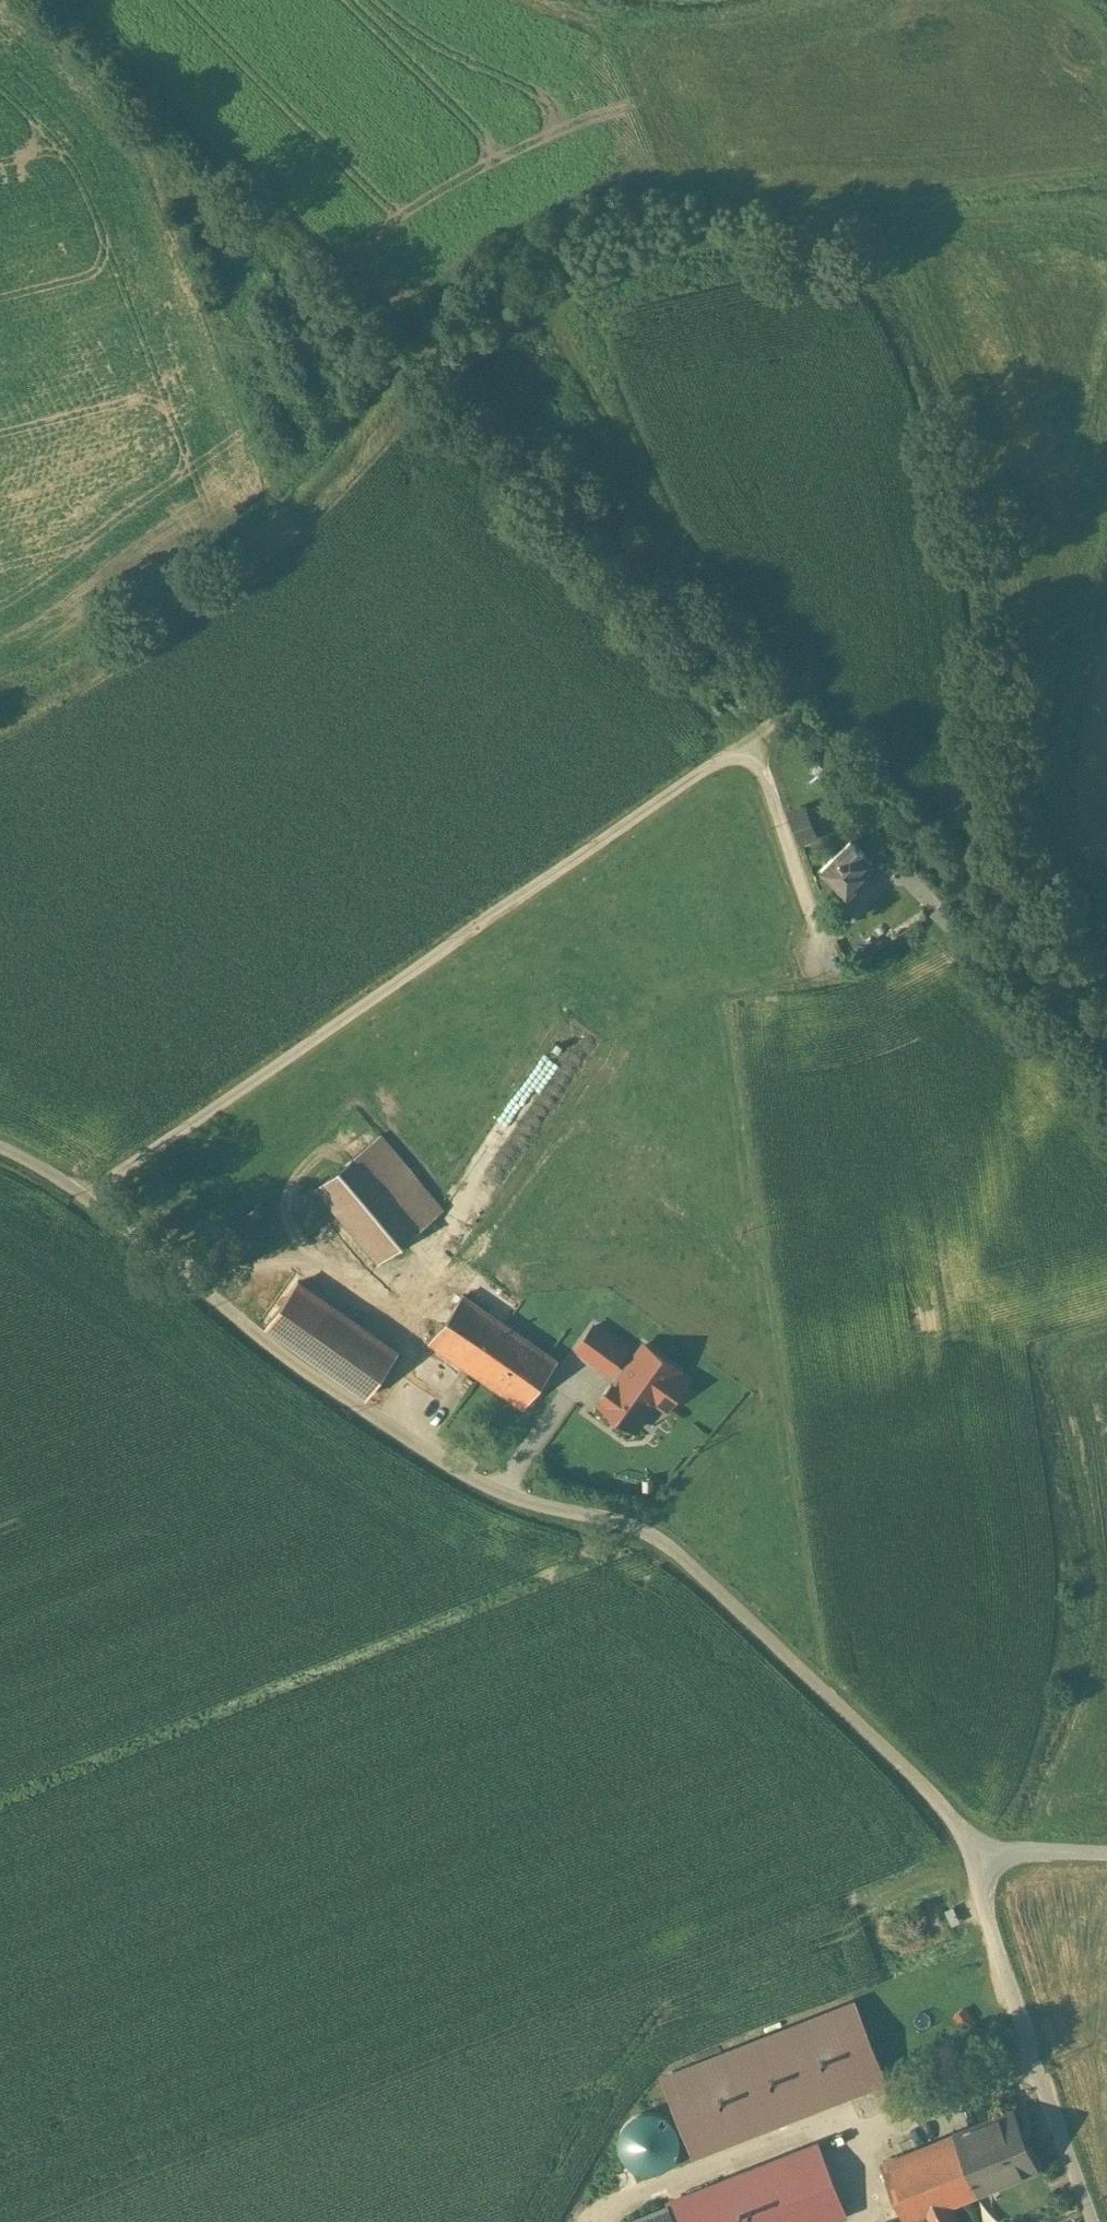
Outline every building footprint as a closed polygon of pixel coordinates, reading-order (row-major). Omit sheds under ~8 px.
[(804,807),(790,813),(800,841),(815,835),(804,807)] [(851,838),(821,868),(847,894),(870,871),(865,866),(872,860),(864,852),(851,838)] [(380,1135),(316,1188),(379,1263),(443,1210),(430,1194),(380,1135)] [(397,1352),(297,1282),(266,1326),(366,1397),(397,1352)] [(556,1361),(462,1295),(430,1342),(523,1407),(556,1361)] [(626,1348),(595,1326),(577,1350),(609,1372),(626,1348)] [(679,1370),(644,1345),(615,1385),(613,1384),(603,1399),(605,1400),(602,1404),(637,1429),(657,1401),(667,1408),(687,1380),(677,1373),(679,1370)] [(853,2002),(661,2077),(692,2157),(885,2081),(853,2002)] [(998,2022),(994,2018),(986,2028),(995,2035),(1003,2026),(998,2022)] [(1024,2144),(1010,2110),(986,2119),(987,2122),(989,2121),(1013,2177),(1037,2167),(1027,2142),(1024,2144)] [(619,2149),(624,2160),(631,2168),(640,2172),(651,2173),(661,2171),(669,2166),(677,2156),(680,2143),(677,2130),(670,2120),(658,2113),(645,2112),(633,2117),(624,2125),(619,2137),(619,2149)] [(899,2157),(924,2215),(927,2221),(956,2221),(950,2207),(948,2204),(976,2192),(977,2193),(978,2193),(978,2191),(1013,2177),(989,2121),(987,2122),(986,2119),(952,2133),(953,2136),(899,2157)] [(667,2204),(668,2206),(674,2221),(828,2221),(846,2215),(819,2145),(667,2204)] [(899,2157),(880,2165),(906,2221),(907,2221),(924,2215),(899,2157)] [(962,2202),(950,2207),(956,2221),(970,2221),(962,2202)] [(627,2221),(674,2221),(668,2206),(627,2221)]
